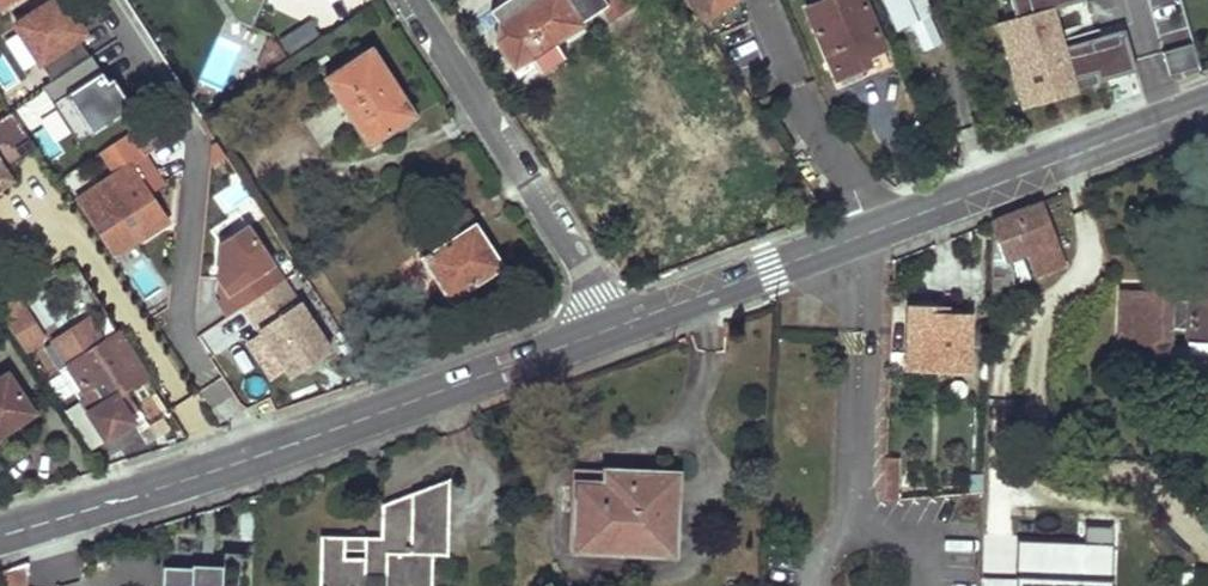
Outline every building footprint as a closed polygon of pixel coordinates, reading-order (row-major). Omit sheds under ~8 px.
[(1,11),(17,0),(0,0),(0,10),(1,11)] [(13,26),(49,82),(87,57),(70,31),(77,27),(60,0),(53,0),(13,26)] [(530,61),(555,45),(582,27),(580,24),(606,7),(612,17),(633,4),(630,0),(509,0),(491,12),(501,25),(497,43),(505,55),(504,56),(518,77),(534,67),(530,61)] [(707,23),(738,2),(737,0),(691,0),(707,23)] [(837,79),(859,69),(856,62),(868,56),(884,50),(862,0),(826,0),(805,9),(837,79)] [(895,35),(911,29),(922,55),(943,46),(925,0),(881,0),(895,35)] [(1015,17),(1007,20),(998,22),(1005,46),(1014,43),(1020,66),(1025,65),(1030,83),(1025,84),(1031,106),(1085,91),(1084,86),(1136,71),(1124,30),(1101,36),(1053,50),(1042,13),(1063,7),(1085,0),(1010,0),(1015,17)] [(1007,20),(1015,17),(1010,0),(1001,0),(1007,20)] [(1063,7),(1042,13),(1053,50),(1101,36),(1099,28),(1059,40),(1058,38),(1084,31),(1082,23),(1056,31),(1053,19),(1065,15),(1063,7)] [(288,57),(318,37),(308,22),(278,41),(288,57)] [(1005,46),(1004,46),(1021,109),(1031,106),(1025,84),(1030,83),(1025,65),(1020,66),(1014,43),(1005,46)] [(1170,78),(1199,68),(1190,44),(1162,54),(1170,78)] [(539,76),(564,59),(555,45),(530,61),(534,67),(539,76)] [(366,53),(397,100),(402,96),(371,50),(366,53)] [(368,147),(415,116),(402,96),(397,100),(366,53),(325,80),(368,147)] [(49,82),(41,87),(78,144),(131,110),(112,80),(109,82),(91,55),(87,57),(49,82)] [(856,62),(859,69),(871,63),(868,56),(856,62)] [(1198,73),(1176,81),(1181,93),(1202,85),(1198,73)] [(322,112),(306,120),(319,146),(335,138),(322,112)] [(17,182),(8,169),(36,150),(11,113),(0,120),(0,193),(17,182)] [(116,176),(77,202),(113,257),(169,221),(147,189),(161,181),(129,134),(101,153),(116,176)] [(213,145),(211,163),(223,150),(218,142),(213,145)] [(991,223),(990,313),(1011,314),(1012,275),(1007,262),(1025,254),(1034,277),(1062,265),(1038,205),(991,223)] [(450,300),(500,267),(486,246),(478,251),(467,234),(474,228),(463,211),(413,243),(450,300)] [(282,281),(245,227),(219,245),(216,278),(225,294),(220,297),(216,300),(226,316),(241,306),(282,281)] [(467,234),(478,251),(486,246),(474,228),(467,234)] [(225,294),(216,278),(215,288),(220,297),(225,294)] [(282,281),(241,306),(291,378),(331,351),(298,303),(297,303),(282,281)] [(1191,285),(1190,303),(1170,302),(1172,284),(1153,282),(1152,293),(1121,291),(1118,362),(1167,363),(1169,330),(1189,330),(1188,345),(1207,346),(1207,286),(1191,285)] [(0,305),(0,315),(25,351),(43,339),(23,309),(26,308),(17,295),(0,305)] [(909,309),(907,369),(968,371),(969,317),(948,316),(948,310),(909,309)] [(222,325),(205,335),(216,353),(233,343),(222,325)] [(81,401),(106,441),(133,423),(128,414),(137,408),(126,391),(147,377),(119,333),(68,365),(88,396),(81,401)] [(0,380),(0,437),(22,422),(13,410),(26,401),(8,375),(0,380)] [(26,401),(13,410),(22,422),(34,414),(26,401)] [(602,553),(669,556),(670,531),(676,531),(678,474),(607,471),(606,486),(576,485),(574,544),(603,544),(602,553)] [(896,500),(897,473),(885,472),(884,501),(896,500)] [(431,554),(447,555),(448,480),(383,507),(381,539),(381,561),(364,560),(343,560),(344,539),(321,539),(320,585),(431,585),(431,554)] [(381,539),(364,539),(364,560),(381,561),(381,539)] [(1110,543),(1015,541),(1013,585),(1109,585),(1110,543)] [(223,566),(197,565),(197,548),(164,548),(163,585),(222,585),(223,566)] [(27,563),(6,571),(5,585),(27,585),(27,563)]
